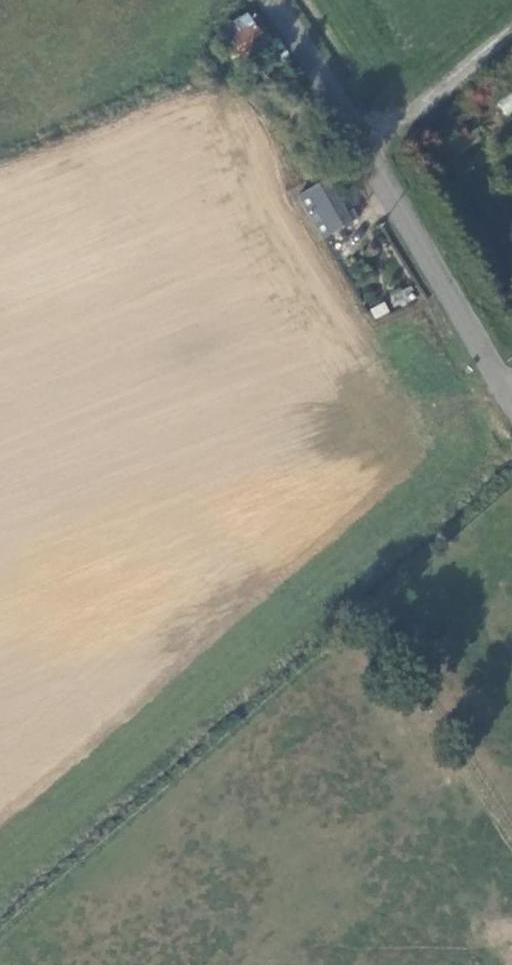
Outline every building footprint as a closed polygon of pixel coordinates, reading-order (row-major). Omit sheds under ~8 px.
[(220,39),(234,56),(263,37),(252,20),(220,39)] [(496,101),(504,115),(511,110),(511,91),(496,101)] [(333,193),(316,202),(331,226),(346,217),(333,193)]
